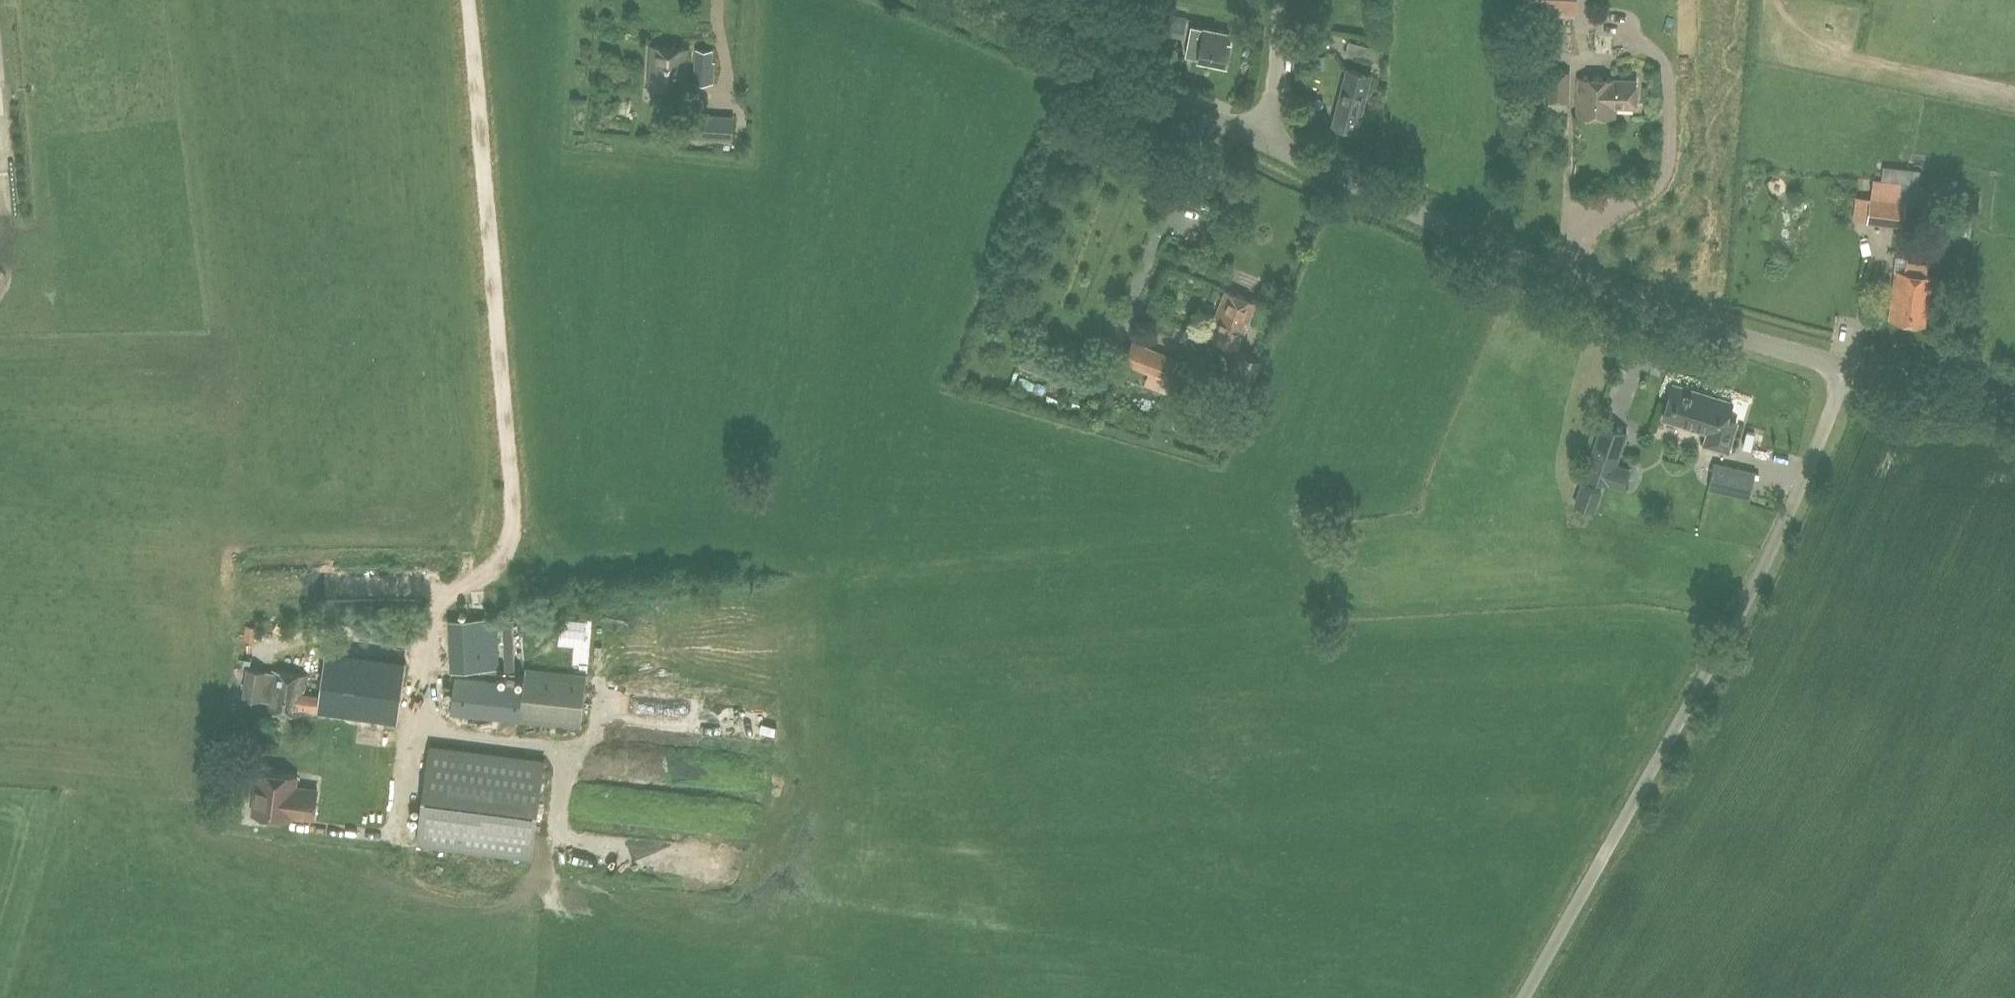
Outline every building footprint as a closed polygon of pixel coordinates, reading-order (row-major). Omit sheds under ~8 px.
[(1524,7),(1570,10),(1571,0),(1525,0),(1524,7)] [(1187,16),(1142,9),(1139,28),(1167,33),(1167,30),(1184,33),(1187,16)] [(1185,55),(1198,58),(1226,63),(1230,42),(1226,41),(1228,32),(1191,25),(1185,55)] [(1349,40),(1345,52),(1373,60),(1376,47),(1349,40)] [(686,87),(688,47),(651,45),(649,85),(686,87)] [(696,49),(694,81),(713,82),(714,61),(712,61),(713,49),(696,49)] [(1357,130),(1372,74),(1347,68),(1332,124),(1357,130)] [(1569,72),(1549,71),(1548,99),(1568,100),(1569,72)] [(1579,76),(1577,114),(1615,116),(1616,105),(1636,106),(1637,79),(1617,78),(1579,76)] [(733,115),(693,112),(691,138),(715,140),(715,143),(730,144),(730,140),(731,140),(733,115)] [(1923,171),(1919,170),(1883,165),(1881,179),(1922,183),(1923,171)] [(1871,197),(1907,202),(1907,191),(1909,184),(1878,180),(1877,187),(1873,187),(1871,197)] [(1903,225),(1907,202),(1871,197),(1856,195),(1853,219),(1868,221),(1903,225)] [(1216,208),(1211,221),(1219,224),(1224,211),(1216,208)] [(1936,276),(1928,275),(1929,262),(1907,259),(1905,272),(1896,271),(1890,318),(1930,323),(1936,276)] [(1236,351),(1256,302),(1226,290),(1218,308),(1219,309),(1207,336),(1224,343),(1221,351),(1236,358),(1229,374),(1251,383),(1260,361),(1236,351)] [(1135,329),(1133,340),(1157,344),(1159,334),(1135,329)] [(1125,361),(1174,379),(1181,360),(1132,342),(1125,361)] [(1672,382),(1662,418),(1708,431),(1704,443),(1727,450),(1736,421),(1726,419),(1731,402),(1726,401),(1725,398),(1718,396),(1716,398),(1688,390),(1687,387),(1672,382)] [(1597,440),(1584,474),(1609,483),(1621,448),(1597,440)] [(1709,486),(1749,495),(1754,472),(1715,464),(1709,486)] [(1582,483),(1575,502),(1594,509),(1601,490),(1582,483)] [(450,619),(450,631),(444,632),(445,643),(451,643),(452,670),(499,668),(496,617),(450,619)] [(320,694),(317,710),(318,710),(318,711),(397,722),(407,649),(328,637),(320,694)] [(525,667),(525,684),(521,721),(528,721),(528,724),(580,730),(587,673),(525,667)] [(243,696),(266,700),(271,672),(247,668),(243,696)] [(271,669),(271,672),(266,700),(265,708),(301,714),(302,708),(317,710),(320,694),(305,692),(308,675),(271,669)] [(521,721),(525,684),(455,677),(451,713),(521,721)] [(544,760),(430,745),(418,842),(532,857),(544,760)] [(665,750),(667,770),(689,769),(688,749),(665,750)] [(317,790),(294,787),(296,775),(260,770),(253,813),(290,818),(290,814),(313,817),(317,790)]
